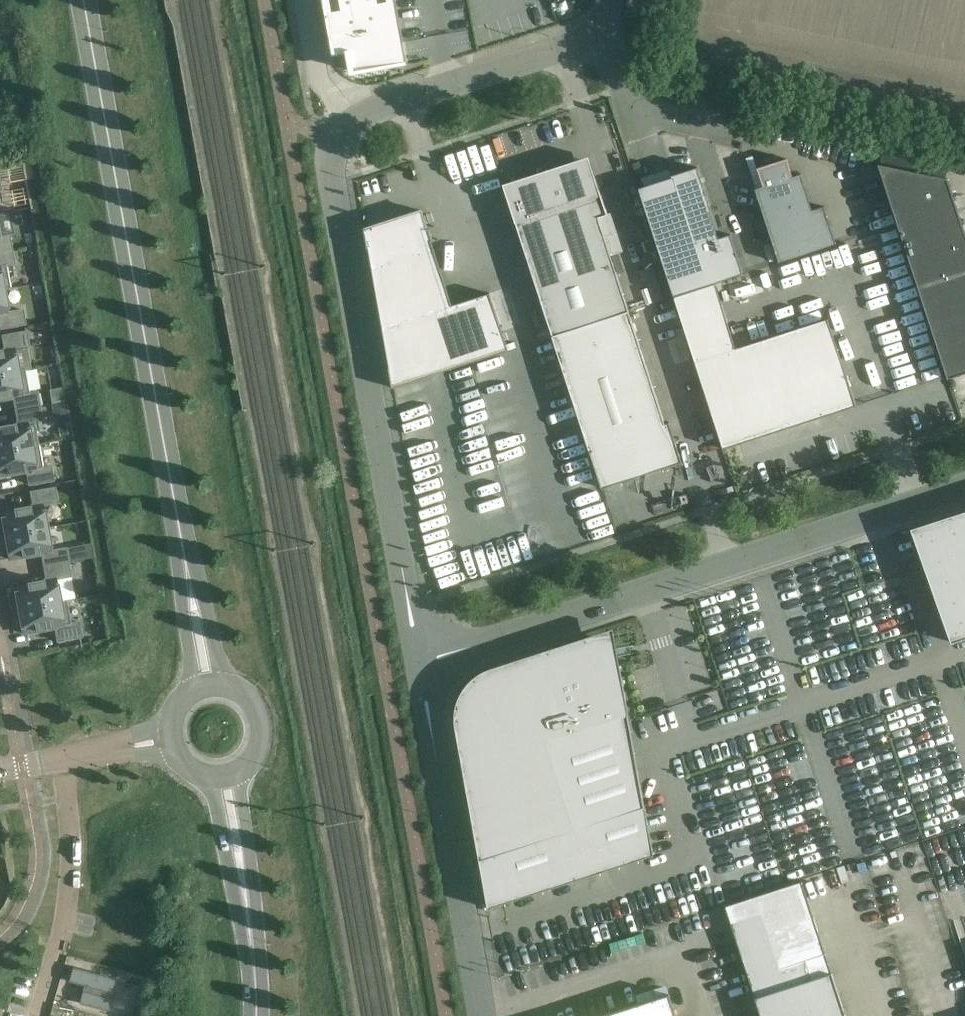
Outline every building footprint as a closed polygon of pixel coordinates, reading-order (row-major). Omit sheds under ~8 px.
[(332,56),(350,53),(354,73),(402,64),(402,67),(408,66),(396,0),(322,0),(332,56)] [(629,312),(598,218),(607,215),(588,157),(516,181),(504,185),(553,336),(628,312),(629,312)] [(755,189),(778,262),(836,244),(824,207),(812,210),(800,174),(792,177),(787,159),(757,169),(763,186),(755,189)] [(948,179),(878,165),(948,379),(964,374),(964,232),(948,179)] [(719,239),(710,212),(712,211),(697,168),(671,176),(672,178),(639,189),(674,296),(743,274),(730,235),(719,239)] [(476,178),(477,189),(481,189),(482,200),(499,198),(497,176),(476,178)] [(486,215),(487,225),(509,223),(507,202),(483,204),(484,215),(486,215)] [(508,351),(490,294),(452,306),(431,242),(433,241),(429,229),(427,229),(421,211),(366,229),(365,228),(364,228),(368,249),(369,249),(390,368),(389,368),(392,388),(394,388),(508,351)] [(11,250),(9,236),(1,237),(0,232),(0,252),(11,250)] [(10,288),(6,265),(14,264),(11,250),(0,252),(0,290),(10,288)] [(894,301),(914,295),(902,252),(882,258),(894,301)] [(856,406),(846,375),(828,319),(736,349),(715,284),(674,297),(723,449),(812,420),(812,421),(856,406)] [(0,290),(0,324),(1,328),(24,324),(22,310),(7,313),(3,290),(10,289),(10,288),(0,290)] [(628,312),(553,336),(552,336),(602,488),(617,483),(617,484),(644,475),(643,475),(682,462),(675,444),(676,443),(669,423),(665,424),(628,312)] [(25,371),(25,370),(18,371),(14,349),(28,346),(26,332),(2,336),(5,350),(0,351),(0,350),(0,375),(25,371)] [(928,381),(940,379),(938,362),(919,365),(921,374),(927,373),(928,381)] [(0,375),(0,400),(9,398),(13,397),(16,411),(39,406),(37,392),(29,394),(25,371),(0,375)] [(38,445),(34,421),(42,420),(39,406),(16,411),(18,424),(14,425),(14,424),(0,427),(0,452),(38,445)] [(68,427),(59,428),(61,438),(69,437),(68,427)] [(0,452),(0,476),(7,474),(7,475),(22,472),(27,471),(29,485),(53,480),(50,466),(43,468),(38,445),(0,452)] [(46,528),(42,505),(57,502),(54,488),(31,493),(33,506),(29,507),(14,509),(14,510),(1,512),(2,520),(0,520),(0,536),(46,528)] [(914,528),(919,542),(952,643),(964,639),(964,517),(955,520),(953,515),(914,528)] [(0,536),(0,543),(2,552),(8,551),(9,559),(22,557),(37,554),(42,553),(44,567),(68,562),(65,549),(50,551),(46,528),(0,536)] [(12,611),(67,601),(66,600),(59,601),(55,579),(70,576),(68,562),(44,567),(47,580),(42,581),(27,583),(27,584),(14,586),(15,594),(10,595),(12,611)] [(67,601),(12,611),(15,626),(21,625),(22,633),(36,631),(51,628),(55,627),(57,641),(81,637),(78,623),(71,624),(67,601)] [(455,714),(455,721),(456,728),(488,909),(654,855),(645,806),(644,806),(644,807),(576,829),(547,742),(628,716),(628,717),(629,716),(620,665),(610,668),(605,640),(549,650),(491,668),(485,671),(479,674),(473,678),(469,683),(464,688),(461,694),(458,701),(456,707),(455,714)] [(726,906),(731,922),(730,922),(761,1015),(845,1015),(831,973),(801,882),(726,906)] [(120,977),(76,966),(72,984),(116,995),(120,977)] [(669,995),(603,1015),(676,1015),(669,995)]
